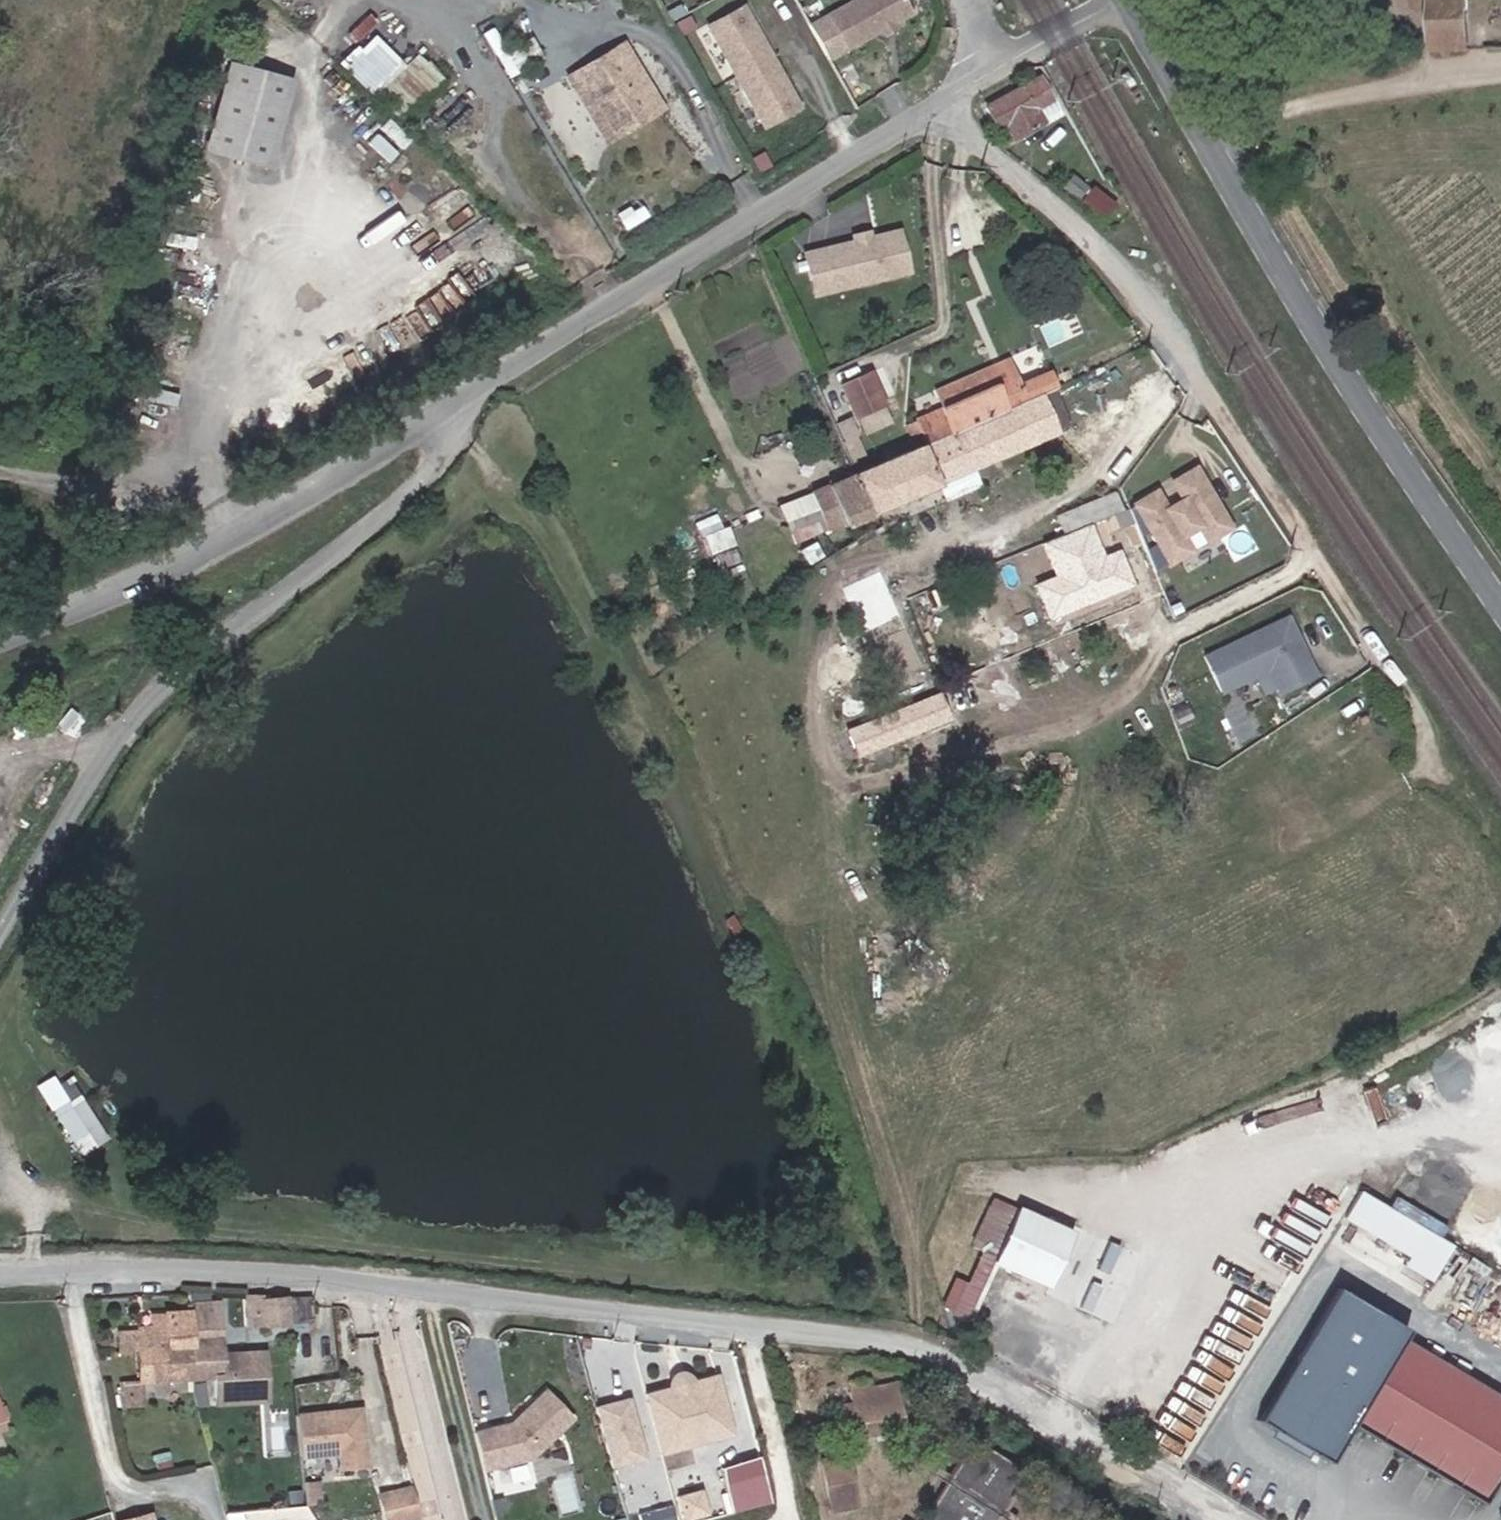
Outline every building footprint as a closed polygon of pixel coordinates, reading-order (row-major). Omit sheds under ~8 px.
[(807,23),(827,58),(911,10),(905,0),(848,0),(807,23)] [(1468,0),(1432,0),(1433,53),(1468,52),(1468,0)] [(796,105),(740,6),(707,25),(763,124),(796,105)] [(343,61),(373,91),(405,60),(375,29),(343,61)] [(536,56),(527,41),(509,51),(517,66),(536,56)] [(660,109),(622,44),(613,49),(652,114),(660,109)] [(652,114),(613,49),(573,74),(581,89),(585,87),(615,136),(652,114)] [(267,168),(290,81),(227,64),(204,151),(267,168)] [(615,136),(585,87),(581,89),(573,74),(567,77),(606,141),(615,136)] [(1004,142),(1041,122),(1033,107),(1049,99),(1039,80),(986,108),(1004,142)] [(1077,200),(1087,187),(1072,175),(1062,187),(1077,200)] [(1113,205),(1092,189),(1083,201),(1105,217),(1113,205)] [(895,233),(802,256),(808,282),(829,276),(832,291),(905,274),(895,233)] [(864,235),(850,239),(851,244),(865,240),(864,235)] [(829,276),(808,282),(811,296),(832,291),(829,276)] [(1013,378),(1006,362),(986,371),(993,386),(1013,378)] [(1017,387),(1047,373),(1043,364),(1013,378),(1017,387)] [(926,444),(1039,394),(1054,388),(1047,373),(1017,387),(1013,378),(993,386),(986,371),(937,393),(944,408),(942,409),(943,412),(917,423),(908,427),(913,439),(922,435),(926,444)] [(883,405),(869,373),(841,385),(855,417),(856,417),(882,405),(883,405)] [(1064,426),(1074,422),(1058,387),(1049,391),(1064,426)] [(937,484),(1055,431),(1039,394),(926,444),(918,448),(854,477),(871,515),(938,485),(937,484)] [(889,421),(882,405),(856,417),(863,433),(889,421)] [(1127,508),(1153,571),(1190,550),(1181,535),(1198,525),(1206,540),(1229,527),(1194,468),(1172,481),(1182,499),(1166,509),(1155,491),(1127,508)] [(871,515),(854,477),(811,495),(826,530),(843,522),(845,527),(871,515)] [(1062,534),(1120,510),(1113,493),(1055,518),(1062,534)] [(435,518),(447,507),(439,499),(428,510),(435,518)] [(822,556),(814,542),(799,550),(807,565),(822,556)] [(1285,614),(1202,655),(1220,691),(1266,668),(1277,691),(1313,673),(1285,614)] [(866,752),(959,714),(949,689),(856,727),(866,752)] [(194,711),(204,702),(198,695),(187,704),(194,711)] [(741,930),(733,915),(724,921),(733,935),(741,930)] [(69,1108),(63,1097),(50,1106),(56,1116),(69,1108)] [(105,1137),(81,1100),(69,1108),(56,1116),(80,1154),(105,1137)] [(1448,1230),(1468,1192),(1414,1163),(1393,1201),(1448,1230)] [(1362,1188),(1346,1216),(1411,1253),(1406,1263),(1435,1279),(1457,1242),(1362,1188)] [(1048,1287),(1072,1232),(1016,1207),(1012,1218),(992,1263),(1048,1287)] [(992,1263),(1012,1218),(1000,1212),(981,1221),(970,1245),(984,1251),(967,1288),(965,1287),(952,1314),(965,1320),(992,1263)] [(1397,1323),(1325,1281),(1248,1414),(1320,1456),(1340,1421),(1391,1334),(1397,1323)] [(283,1323),(280,1298),(260,1300),(260,1296),(246,1298),(249,1327),(263,1325),(283,1323)] [(310,1321),(308,1299),(287,1302),(286,1297),(280,1298),(283,1323),(310,1321)] [(336,1316),(337,1302),(313,1302),(313,1316),(319,1316),(336,1316)] [(259,1392),(258,1372),(250,1372),(249,1352),(225,1354),(225,1358),(219,1358),(216,1303),(188,1305),(188,1313),(190,1345),(192,1378),(214,1376),(216,1402),(252,1400),(259,1392)] [(190,1345),(188,1313),(164,1314),(164,1321),(151,1322),(151,1326),(136,1327),(136,1330),(137,1334),(119,1335),(119,1344),(120,1349),(138,1348),(153,1348),(153,1339),(166,1338),(167,1347),(190,1345)] [(1391,1334),(1340,1421),(1480,1503),(1500,1468),(1500,1398),(1391,1334)] [(192,1378),(190,1345),(167,1347),(166,1338),(153,1339),(153,1348),(138,1348),(140,1380),(191,1378),(192,1378)] [(264,1351),(249,1352),(250,1372),(258,1372),(259,1392),(252,1400),(266,1399),(264,1351)] [(668,1387),(643,1394),(645,1401),(718,1381),(716,1374),(691,1380),(690,1378),(686,1374),(682,1372),(676,1372),(671,1375),(669,1378),(667,1384),(668,1387)] [(902,1429),(894,1383),(870,1388),(868,1379),(846,1382),(850,1402),(835,1404),(842,1440),(902,1429)] [(718,1381),(645,1401),(660,1454),(732,1434),(718,1381)] [(141,1405),(140,1382),(125,1384),(127,1406),(141,1405)] [(511,1424),(473,1432),(482,1470),(529,1458),(572,1417),(546,1390),(511,1424)] [(630,1405),(628,1398),(594,1407),(596,1414),(630,1405)] [(325,1409),(293,1412),(298,1455),(336,1451),(338,1468),(365,1464),(358,1405),(336,1407),(336,1411),(326,1413),(325,1409)] [(644,1458),(630,1405),(596,1414),(610,1467),(644,1458)] [(1008,1495),(1014,1499),(1021,1486),(1016,1483),(1023,1471),(975,1440),(926,1519),(993,1519),(1008,1495)] [(725,1461),(731,1509),(772,1504),(766,1456),(725,1461)] [(388,1519),(416,1519),(420,1519),(412,1489),(382,1496),(388,1519)] [(701,1489),(677,1496),(683,1519),(685,1519),(708,1514),(701,1489)] [(644,1519),(675,1519),(674,1507),(643,1510),(644,1519)] [(111,1519),(145,1519),(142,1511),(111,1519)]
